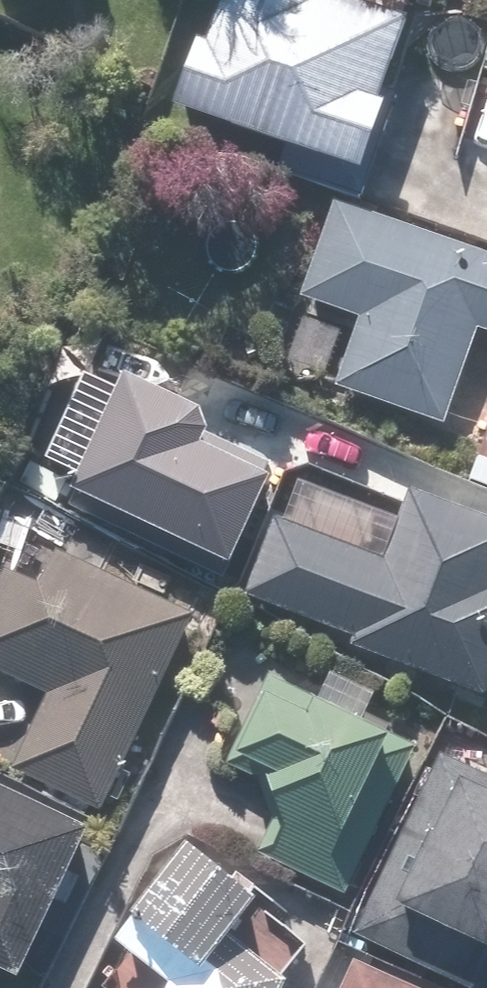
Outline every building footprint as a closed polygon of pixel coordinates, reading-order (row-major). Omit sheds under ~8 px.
[(381,178),(407,107),(393,102),(425,12),(392,0),(219,0),(181,105),(381,178)] [(455,421),(486,328),(486,246),(341,196),(307,294),(368,315),(345,383),(455,421)] [(88,490),(242,558),(292,448),(138,380),(88,490)] [(259,601),(486,688),(486,509),(435,489),(411,552),(294,508),(259,601)] [(0,578),(0,664),(57,691),(23,765),(111,806),(200,613),(83,560),(72,584),(10,556),(0,578)] [(319,686),(271,663),(231,764),(288,786),(264,847),(364,886),(422,739),(367,717),(379,689),(326,668),(319,686)] [(486,987),(486,768),(447,749),(362,930),(486,987)] [(0,770),(0,965),(26,979),(106,826),(0,770)] [(310,950),(272,905),(209,830),(128,926),(177,983),(175,987),(293,987),(310,950)] [(360,954),(346,987),(442,987),(360,954)]
